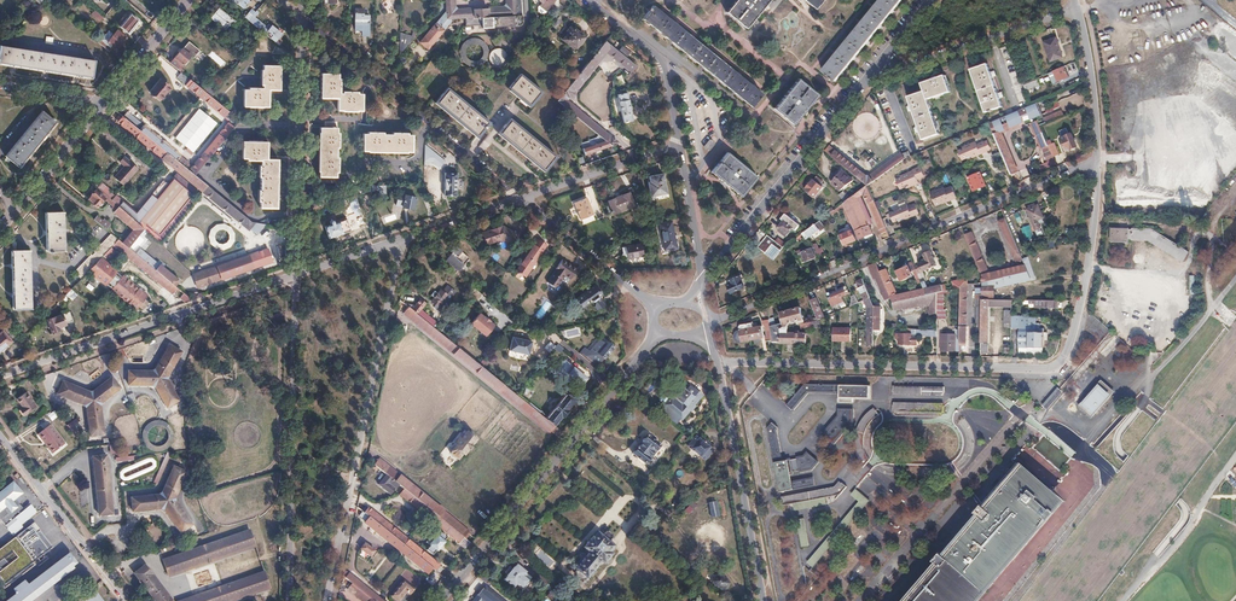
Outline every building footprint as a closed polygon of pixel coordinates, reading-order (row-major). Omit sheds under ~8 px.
[(508,23),(508,21),(522,20),(521,0),(507,0),(507,5),(505,7),(455,10),(453,8),(452,0),(445,0),(446,10),(446,18),(465,17),(473,17),(473,25),(481,24),(508,23)] [(541,3),(539,5),(546,11),(555,0),(538,0),(541,3)] [(726,11),(746,28),(758,13),(769,0),(735,0),(726,11)] [(815,9),(822,0),(804,0),(815,9)] [(822,71),(835,81),(901,0),(880,0),(873,8),(862,23),(850,37),(836,54),(822,71)] [(546,11),(539,5),(537,7),(538,11),(541,13),(544,13),(546,11)] [(645,7),(640,12),(644,15),(642,18),(751,106),(761,94),(754,88),(739,75),(723,62),(707,50),(692,37),(676,24),(653,5),(649,10),(645,7)] [(218,7),(210,18),(219,25),(216,28),(220,32),(227,24),(230,26),(235,21),(218,7)] [(565,9),(552,25),(556,29),(569,12),(565,9)] [(95,10),(92,14),(104,23),(107,20),(103,17),(95,10)] [(252,10),(245,17),(248,20),(255,12),(252,10)] [(255,12),(248,20),(263,32),(276,43),(283,34),(274,26),(273,27),(270,25),(268,27),(255,17),(259,12),(257,10),(255,12)] [(445,12),(419,42),(427,48),(443,30),(439,26),(446,18),(446,10),(445,12)] [(355,13),(354,34),(361,34),(361,39),(368,39),(368,20),(363,20),(363,13),(355,13)] [(130,14),(120,26),(129,34),(139,22),(130,14)] [(570,26),(562,36),(576,47),(584,37),(574,28),(574,29),(570,26)] [(413,28),(410,35),(414,37),(418,31),(413,28)] [(99,39),(97,42),(108,51),(110,48),(113,45),(117,48),(126,38),(117,30),(113,34),(108,30),(100,40),(99,39)] [(399,50),(399,54),(414,37),(410,35),(399,33),(399,35),(399,39),(399,50)] [(1055,37),(1043,41),(1050,61),(1062,56),(1059,46),(1058,46),(1055,37)] [(181,48),(169,63),(178,70),(180,67),(190,55),(192,57),(198,49),(187,41),(181,48)] [(574,79),(557,100),(598,134),(611,145),(614,148),(618,142),(611,136),(567,100),(569,97),(572,96),(574,94),(574,91),(606,50),(631,70),(633,67),(637,70),(639,68),(625,57),(629,52),(622,46),(618,51),(605,41),(590,59),(574,79)] [(92,76),(94,60),(0,45),(0,62),(92,76)] [(498,68),(507,58),(496,48),(487,59),(498,68)] [(987,63),(971,69),(973,73),(974,73),(978,86),(977,86),(980,94),(981,94),(985,107),(984,107),(986,112),(1002,106),(999,98),(1000,97),(998,92),(997,92),(992,77),(993,76),(991,71),(990,71),(987,63)] [(243,89),(243,106),(248,106),(248,105),(262,106),(262,107),(268,107),(268,89),(280,90),(280,65),(263,65),(262,89),(243,89)] [(1063,66),(1047,72),(1048,75),(1053,73),(1054,75),(1053,75),(1055,80),(1056,79),(1057,81),(1067,76),(1063,66)] [(181,72),(177,77),(182,82),(181,82),(185,85),(186,85),(200,96),(204,91),(185,75),(182,73),(181,72)] [(320,92),(320,97),(338,98),(337,109),(343,110),(343,109),(357,109),(357,110),(362,110),(362,93),(338,92),(338,73),(321,72),(320,78),(322,78),(321,92),(320,92)] [(519,75),(508,87),(529,104),(539,91),(519,75)] [(925,91),(908,96),(911,105),(910,105),(912,110),(913,110),(919,126),(918,126),(920,131),(923,139),(940,133),(938,129),(937,129),(933,117),(934,116),(931,107),(930,108),(927,99),(935,96),(943,93),(944,93),(951,91),(945,75),(938,77),(938,76),(933,78),(933,79),(922,82),(925,91)] [(160,78),(149,92),(159,100),(159,99),(160,100),(162,99),(164,97),(164,96),(163,95),(170,86),(160,78)] [(798,78),(774,108),(793,124),(818,94),(798,78)] [(1036,80),(1024,85),(1026,90),(1038,85),(1036,80)] [(447,89),(437,102),(477,134),(488,122),(447,89)] [(204,91),(200,96),(224,116),(225,114),(227,116),(230,112),(210,96),(204,91)] [(626,92),(616,94),(622,122),(632,120),(626,92)] [(1028,105),(989,122),(1011,174),(1017,171),(1000,132),(1039,115),(1034,103),(1028,105)] [(189,120),(184,116),(170,134),(194,152),(217,122),(198,108),(189,120)] [(42,110),(5,155),(18,166),(55,121),(42,110)] [(122,116),(118,121),(203,190),(207,185),(194,175),(140,130),(136,127),(126,119),(122,116)] [(1045,116),(1031,122),(1044,151),(1050,149),(1048,144),(1040,125),(1047,122),(1045,116)] [(510,120),(500,132),(544,168),(554,156),(510,120)] [(144,125),(140,130),(194,175),(234,127),(228,122),(192,167),(187,163),(179,156),(180,155),(144,125)] [(318,171),(318,177),(335,177),(336,127),(334,127),(334,122),(324,122),(324,127),(319,127),(319,133),(320,133),(320,146),(318,146),(318,157),(319,157),(319,171),(318,171)] [(363,133),(362,151),(368,151),(368,150),(382,150),(382,151),(392,151),(392,150),(407,150),(407,152),(412,152),(412,134),(363,133)] [(1071,133),(1060,137),(1066,150),(1071,148),(1071,149),(1077,146),(1071,133)] [(589,139),(581,142),(583,148),(585,154),(596,150),(596,152),(601,150),(601,148),(611,145),(598,134),(596,137),(598,143),(591,145),(589,139)] [(710,139),(704,146),(708,150),(714,142),(710,139)] [(242,140),(242,158),(260,158),(260,207),(277,208),(278,159),(267,158),(267,141),(262,141),(262,142),(248,141),(242,140)] [(963,148),(958,150),(962,159),(967,157),(967,159),(988,150),(984,141),(980,143),(980,144),(978,145),(975,141),(962,146),(963,148)] [(1054,142),(1048,144),(1050,149),(1050,150),(1053,156),(1059,153),(1054,142)] [(829,144),(824,150),(832,156),(837,150),(829,144)] [(837,150),(832,156),(868,185),(905,159),(901,154),(900,153),(869,175),(867,175),(837,150)] [(1050,150),(1045,153),(1048,160),(1053,157),(1053,156),(1050,150)] [(868,163),(873,157),(866,151),(861,157),(868,163)] [(727,152),(711,171),(741,196),(757,176),(727,152)] [(123,166),(114,178),(123,186),(137,169),(122,157),(118,162),(123,166)] [(873,158),(868,163),(873,168),(878,163),(873,158)] [(1061,170),(1073,165),(1071,161),(1059,165),(1061,170)] [(900,175),(895,178),(899,187),(904,184),(905,187),(918,181),(917,178),(924,175),(920,165),(899,174),(900,175)] [(841,171),(834,181),(842,190),(854,181),(841,171)] [(980,172),(968,177),(974,190),(986,185),(980,172)] [(445,173),(444,195),(456,196),(456,190),(455,190),(456,179),(457,173),(445,173)] [(649,181),(648,181),(650,195),(666,193),(663,173),(649,176),(649,181)] [(813,179),(805,189),(814,197),(822,187),(820,185),(823,181),(817,176),(814,179),(813,179)] [(372,184),(363,185),(364,191),(368,191),(368,192),(373,192),(372,184)] [(845,202),(844,202),(860,238),(867,235),(868,237),(874,235),(858,197),(865,194),(882,233),(887,230),(868,185),(852,197),(845,202)] [(937,191),(931,194),(936,206),(957,197),(952,186),(945,189),(944,187),(937,190),(937,191)] [(91,195),(88,199),(97,206),(106,196),(97,187),(91,195)] [(629,193),(607,201),(612,214),(634,207),(633,206),(637,205),(635,197),(632,188),(628,190),(629,193)] [(845,190),(839,195),(845,202),(852,197),(845,190)] [(398,194),(395,206),(413,210),(415,198),(398,194)] [(586,197),(573,202),(580,219),(592,214),(586,197)] [(844,202),(831,212),(833,214),(843,207),(852,228),(843,232),(844,233),(840,235),(844,245),(845,244),(846,246),(852,244),(851,242),(860,238),(844,202)] [(894,211),(890,213),(893,222),(898,220),(899,222),(919,213),(915,204),(911,206),(911,207),(909,208),(907,204),(894,209),(894,211)] [(1038,204),(1027,209),(1037,235),(1043,233),(1040,228),(1041,227),(1038,220),(1043,218),(1038,204)] [(118,206),(114,211),(134,229),(123,243),(128,247),(140,232),(143,228),(118,206)] [(62,211),(45,212),(47,252),(64,251),(62,211)] [(1019,212),(1014,214),(1019,223),(1023,221),(1019,212)] [(782,227),(780,230),(787,235),(793,228),(796,230),(801,225),(786,213),(781,218),(784,221),(780,226),(782,227)] [(1003,214),(996,217),(1015,262),(1022,259),(1003,214)] [(593,215),(581,220),(583,225),(595,220),(593,215)] [(96,216),(93,219),(105,229),(110,224),(104,219),(102,221),(96,216)] [(330,224),(324,226),(328,238),(350,231),(346,219),(335,223),(334,220),(333,220),(331,220),(330,222),(330,224)] [(671,220),(659,223),(663,249),(676,247),(671,220)] [(821,220),(803,233),(805,236),(807,239),(820,229),(821,230),(826,227),(821,220)] [(208,226),(211,249),(234,247),(232,224),(208,226)] [(1026,241),(1035,238),(1030,225),(1022,228),(1026,241)] [(502,226),(482,233),(486,245),(501,239),(509,244),(515,233),(502,226)] [(1112,227),(1111,240),(1128,241),(1128,238),(1133,238),(1133,239),(1149,239),(1156,244),(1162,234),(1152,228),(1133,227),(1133,229),(1128,228),(1128,227),(1112,227)] [(143,228),(140,232),(145,236),(149,233),(143,228)] [(140,232),(128,247),(174,285),(179,280),(159,264),(160,263),(139,245),(141,242),(161,259),(165,254),(145,237),(145,236),(140,232)] [(971,232),(964,235),(977,264),(980,272),(987,269),(971,232)] [(91,254),(74,272),(80,278),(89,270),(100,258),(114,244),(118,239),(111,233),(94,251),(95,252),(92,255),(91,254)] [(1162,234),(1156,244),(1182,260),(1188,251),(1162,234)] [(767,235),(761,243),(769,249),(772,246),(777,250),(781,245),(776,241),(767,235)] [(525,257),(516,269),(527,276),(533,267),(531,265),(539,254),(540,255),(543,252),(541,251),(546,244),(535,237),(530,244),(532,246),(529,250),(527,249),(523,255),(525,257)] [(779,238),(776,241),(781,245),(784,247),(787,244),(779,238)] [(118,239),(114,244),(164,285),(164,286),(173,293),(177,287),(174,285),(128,247),(123,243),(118,239)] [(641,243),(625,246),(627,258),(643,256),(641,243)] [(818,243),(815,244),(818,257),(825,255),(823,247),(819,248),(818,243)] [(446,261),(445,263),(450,268),(452,266),(458,270),(468,257),(461,251),(463,250),(456,245),(452,250),(453,251),(445,260),(446,261)] [(810,245),(796,251),(801,263),(815,257),(810,245)] [(268,249),(193,274),(197,286),(272,261),(268,249)] [(29,250),(12,250),(13,309),(31,308),(29,250)] [(108,258),(113,256),(109,250),(105,253),(108,258)] [(920,264),(914,266),(921,281),(921,282),(924,288),(927,295),(938,292),(944,291),(947,290),(945,284),(928,288),(921,272),(937,265),(931,251),(929,252),(928,251),(926,252),(926,253),(924,254),(919,257),(922,263),(920,263),(920,264)] [(100,258),(89,270),(106,284),(116,271),(100,258)] [(1026,258),(1022,259),(1025,265),(1028,272),(1031,279),(1035,277),(1026,258)] [(556,269),(547,283),(555,288),(564,275),(570,279),(576,269),(561,259),(555,269),(556,269)] [(875,262),(867,265),(873,279),(875,278),(885,299),(890,296),(878,269),(875,262)] [(908,266),(898,271),(902,281),(910,278),(911,279),(913,278),(911,272),(912,272),(917,283),(921,281),(914,266),(912,262),(907,264),(908,266)] [(982,276),(982,282),(994,279),(1028,272),(1025,265),(984,274),(982,276)] [(885,266),(878,269),(890,296),(893,302),(927,295),(924,288),(897,295),(885,266)] [(1028,272),(994,279),(994,288),(1031,280),(1031,279),(1028,272)] [(122,276),(112,288),(136,308),(139,305),(143,308),(148,302),(146,299),(148,297),(122,276)] [(731,280),(729,284),(730,286),(729,287),(731,293),(751,285),(747,276),(742,279),(741,276),(733,279),(733,280),(731,280)] [(965,278),(953,281),(954,289),(960,287),(967,286),(967,284),(967,279),(965,278)] [(862,279),(856,281),(863,298),(869,296),(862,279)] [(976,288),(976,299),(981,299),(995,299),(994,288),(994,279),(982,282),(982,288),(976,288)] [(441,289),(431,301),(438,307),(442,303),(448,295),(450,297),(455,291),(447,284),(442,290),(441,289)] [(583,297),(578,302),(581,306),(583,305),(586,306),(590,303),(588,301),(591,298),(594,303),(593,304),(597,310),(604,305),(599,297),(603,294),(600,290),(598,291),(596,289),(597,289),(594,285),(589,289),(590,290),(583,296),(583,297)] [(845,285),(826,294),(831,306),(841,301),(842,304),(844,303),(842,297),(849,294),(845,285)] [(72,301),(77,295),(71,289),(66,294),(72,301)] [(475,289),(469,296),(476,302),(482,295),(475,289)] [(937,316),(937,319),(946,320),(946,310),(945,310),(945,302),(944,291),(938,292),(937,316)] [(927,295),(893,302),(895,309),(903,307),(904,311),(921,307),(921,309),(930,307),(930,316),(937,316),(938,292),(927,295)] [(448,295),(442,303),(444,305),(450,297),(448,295)] [(870,297),(864,300),(867,308),(866,344),(873,344),(873,329),(874,307),(870,297)] [(816,298),(810,301),(818,320),(819,319),(824,317),(822,313),(816,298)] [(416,305),(404,303),(408,306),(422,318),(431,307),(420,299),(416,305)] [(981,325),(981,343),(988,343),(988,306),(1012,306),(1012,299),(995,299),(981,299),(981,306),(981,325)] [(541,320),(551,304),(545,300),(535,316),(541,320)] [(408,306),(404,311),(454,352),(454,353),(499,389),(499,388),(550,430),(555,425),(517,394),(479,364),(440,332),(438,330),(433,326),(426,321),(422,318),(408,306)] [(783,322),(769,324),(772,341),(772,342),(780,341),(781,328),(788,326),(787,323),(797,321),(798,324),(801,324),(804,323),(800,307),(781,312),(783,322)] [(62,313),(48,318),(52,331),(59,329),(58,327),(66,324),(62,313)] [(479,313),(470,324),(486,336),(495,326),(490,322),(490,321),(484,316),(484,317),(479,313)] [(1012,322),(1011,328),(1019,328),(1019,347),(1029,347),(1043,347),(1044,328),(1040,328),(1040,317),(1029,316),(1029,321),(1019,320),(1019,315),(1012,315),(1012,322)] [(430,316),(426,321),(433,326),(437,322),(430,316)] [(769,319),(762,321),(763,326),(764,326),(765,327),(767,336),(766,337),(765,338),(766,342),(772,341),(769,324),(769,319)] [(804,323),(801,324),(802,328),(813,326),(813,328),(821,326),(819,319),(818,320),(804,323)] [(734,333),(734,335),(734,337),(735,339),(737,341),(738,341),(740,342),(742,341),(742,342),(764,338),(762,326),(753,327),(752,322),(741,324),(739,327),(740,330),(738,330),(736,332),(734,333)] [(780,341),(780,343),(806,343),(806,333),(800,333),(800,331),(795,331),(795,333),(788,333),(788,326),(781,328),(780,341)] [(834,327),(834,340),(851,340),(851,327),(834,327)] [(936,329),(917,328),(917,335),(917,336),(936,336),(936,329)] [(941,334),(941,350),(959,351),(960,329),(956,329),(956,334),(951,334),(951,332),(946,332),(946,334),(941,334)] [(0,333),(0,351),(12,341),(3,331),(0,333)] [(896,333),(896,338),(899,338),(899,344),(911,344),(911,345),(917,345),(917,336),(917,335),(911,335),(911,334),(899,333),(896,333)] [(511,336),(508,349),(527,354),(530,341),(511,336)] [(586,343),(578,352),(596,366),(603,358),(604,359),(613,347),(607,343),(606,345),(599,339),(598,340),(595,338),(589,346),(586,343)] [(544,348),(550,353),(556,346),(550,341),(544,348)] [(126,369),(126,383),(149,384),(153,386),(163,406),(176,399),(165,380),(165,375),(180,352),(168,344),(153,368),(149,370),(126,369)] [(560,354),(564,349),(558,344),(554,349),(560,354)] [(586,366),(582,370),(584,380),(592,379),(590,370),(586,366)] [(63,380),(58,393),(85,404),(88,407),(90,435),(105,433),(101,404),(103,401),(120,387),(112,376),(94,390),(89,391),(63,380)] [(1101,383),(1080,406),(1091,416),(1112,393),(1101,383)] [(788,403),(787,405),(792,409),(793,407),(807,391),(840,391),(840,401),(853,401),(853,397),(870,397),(870,385),(804,384),(788,403)] [(672,396),(664,405),(665,406),(680,419),(681,420),(702,395),(694,388),(693,389),(690,387),(678,400),(672,396)] [(24,389),(16,396),(23,404),(20,406),(24,412),(36,404),(24,389)] [(129,402),(135,400),(133,393),(127,395),(129,402)] [(565,393),(546,416),(555,423),(561,415),(562,416),(568,408),(567,407),(573,400),(565,393)] [(665,406),(660,411),(676,424),(680,419),(665,406)] [(824,433),(823,435),(833,443),(835,441),(852,420),(853,409),(840,408),(839,415),(824,433)] [(858,436),(857,441),(857,447),(858,452),(859,456),(861,459),(866,456),(866,454),(864,451),(864,447),(863,443),(864,439),(865,434),(867,429),(870,425),(873,421),(877,417),(879,416),(876,410),(871,413),(867,417),(863,423),(861,426),(859,430),(858,436)] [(55,412),(48,414),(50,420),(57,418),(55,412)] [(77,417),(67,426),(75,436),(79,433),(73,427),(80,421),(77,417)] [(148,453),(175,446),(167,420),(140,428),(148,453)] [(772,422),(768,427),(780,491),(814,484),(813,478),(792,481),(790,472),(792,471),(790,459),(781,461),(775,429),(777,427),(772,422)] [(51,423),(38,433),(44,440),(45,439),(55,451),(65,442),(51,423)] [(555,425),(550,430),(558,436),(563,431),(555,425)] [(456,445),(444,460),(451,467),(463,453),(464,455),(477,439),(467,431),(461,439),(460,438),(455,444),(456,445)] [(636,447),(632,453),(651,469),(666,451),(646,435),(642,440),(643,441),(637,448),(636,447)] [(695,436),(687,447),(705,460),(707,460),(713,452),(713,450),(710,448),(712,445),(702,437),(700,440),(695,436)] [(45,439),(44,440),(53,452),(55,451),(45,439)] [(805,456),(797,458),(799,470),(812,468),(818,461),(808,453),(805,456)] [(170,473),(173,465),(172,465),(175,458),(166,454),(158,473),(163,475),(164,470),(170,473)] [(107,455),(93,456),(98,514),(113,513),(107,455)] [(133,456),(115,458),(116,468),(119,468),(120,480),(135,479),(134,465),(129,466),(129,461),(134,461),(133,456)] [(859,461),(857,463),(862,467),(864,465),(868,460),(866,456),(861,459),(859,461)] [(377,459),(373,464),(374,465),(380,470),(384,474),(401,486),(403,488),(430,510),(464,536),(466,538),(470,533),(377,459)] [(982,517),(975,526),(1005,552),(1055,493),(1019,462),(976,512),(982,517)] [(159,493),(131,496),(133,510),(160,507),(164,509),(180,532),(192,524),(176,501),(176,497),(187,471),(175,465),(164,490),(159,493)] [(384,474),(376,484),(393,496),(401,486),(384,474)] [(0,493),(0,518),(13,535),(17,532),(17,531),(19,530),(22,527),(23,526),(22,524),(25,521),(26,519),(28,519),(31,517),(32,515),(33,515),(36,513),(36,510),(31,504),(25,509),(15,498),(22,492),(14,482),(0,493)] [(835,489),(781,499),(782,505),(840,494),(846,486),(841,482),(835,489)] [(403,488),(398,493),(426,515),(430,510),(403,488)] [(908,496),(923,510),(931,502),(916,488),(908,496)] [(1055,493),(1005,552),(1016,560),(1065,501),(1055,493)] [(860,500),(849,513),(854,518),(865,504),(860,500)] [(692,501),(685,511),(690,515),(697,505),(692,501)] [(716,501),(709,502),(712,517),(719,515),(716,501)] [(368,507),(364,513),(402,544),(407,538),(368,507)] [(430,510),(426,515),(459,542),(464,536),(430,510)] [(362,511),(359,516),(366,521),(365,523),(428,573),(432,568),(402,544),(364,513),(362,511)] [(798,524),(803,547),(810,546),(805,522),(798,524)] [(0,547),(0,577),(0,576),(5,582),(53,546),(40,529),(37,531),(32,524),(0,547)] [(975,526),(955,550),(985,575),(1005,552),(975,526)] [(250,532),(164,562),(168,575),(254,545),(250,532)] [(433,533),(426,542),(430,545),(427,549),(433,554),(436,550),(437,551),(445,542),(443,541),(447,537),(441,532),(437,536),(433,533)] [(861,532),(849,546),(854,550),(866,536),(861,532)] [(591,553),(577,569),(587,578),(601,561),(603,563),(611,554),(608,552),(613,546),(597,533),(593,539),(592,538),(584,547),(591,553)] [(407,538),(402,544),(432,568),(436,571),(440,565),(407,538)] [(813,568),(835,543),(829,538),(808,563),(813,568)] [(364,543),(360,549),(371,556),(375,551),(364,543)] [(964,600),(985,575),(955,550),(948,558),(942,554),(935,562),(938,565),(908,600),(964,600)] [(0,598),(0,600),(29,600),(73,568),(71,566),(76,562),(69,553),(27,584),(24,579),(13,588),(16,592),(6,600),(3,596),(0,598)] [(508,573),(504,578),(515,587),(517,583),(524,589),(531,579),(525,574),(528,571),(517,562),(513,567),(510,565),(505,571),(508,573)] [(862,564),(850,578),(855,582),(867,568),(862,564)] [(135,573),(157,600),(172,600),(145,566),(135,573)] [(704,569),(701,574),(703,578),(710,582),(715,581),(717,576),(716,573),(709,569),(704,569)] [(183,600),(227,600),(269,586),(264,573),(183,600)] [(964,600),(965,600),(981,600),(995,584),(985,575),(964,600)] [(350,581),(353,584),(375,600),(384,600),(354,577),(350,581)] [(404,580),(392,595),(399,600),(406,592),(410,594),(414,588),(404,580)] [(349,588),(365,600),(375,600),(353,584),(349,588)] [(84,594),(89,600),(103,600),(93,587),(84,594)] [(472,600),(481,600),(502,600),(484,587),(480,592),(472,600)]
